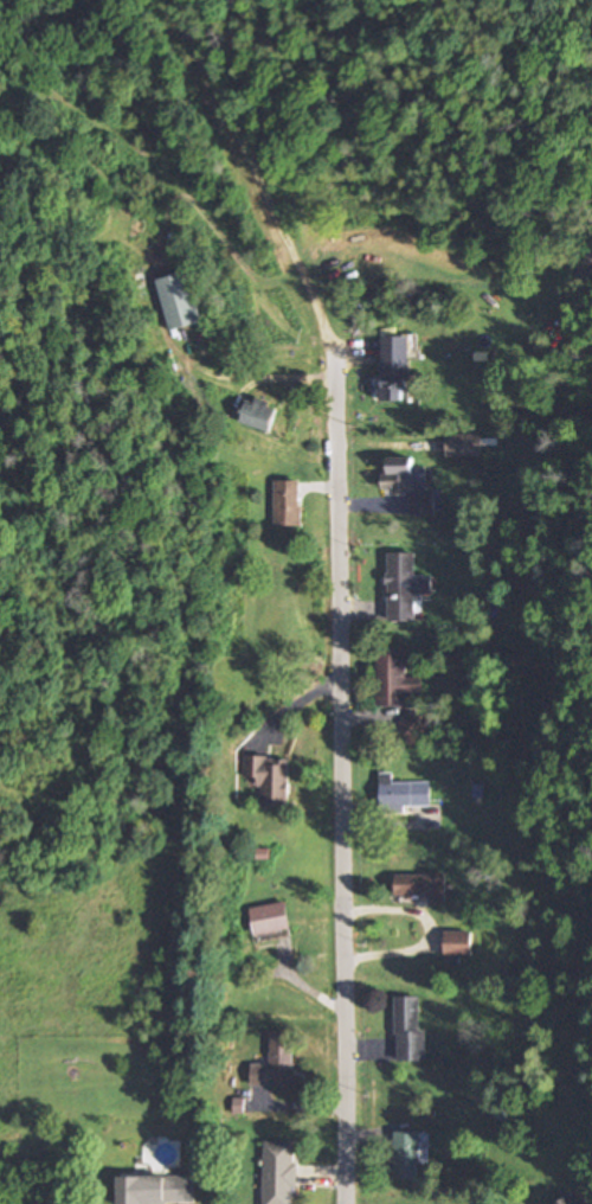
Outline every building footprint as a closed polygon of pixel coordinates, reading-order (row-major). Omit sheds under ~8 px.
[(159,280),(170,332),(203,324),(191,273),(159,280)] [(409,402),(409,360),(383,360),(383,402),(409,402)] [(281,409),(249,398),(241,423),(273,433),(281,409)] [(481,434),(446,434),(446,457),(481,457),(481,434)] [(436,490),(426,491),(426,467),(415,467),(414,459),(390,459),(390,475),(383,475),(383,489),(411,489),(411,519),(436,518),(436,490)] [(276,482),(276,528),(304,528),(304,482),(276,482)] [(416,554),(389,554),(389,623),(416,623),(416,554)] [(378,707),(410,707),(410,696),(423,696),(423,679),(406,679),(406,651),(378,651),(378,707)] [(395,733),(413,747),(431,725),(413,710),(395,733)] [(290,809),(291,758),(244,758),(244,780),(263,780),(262,809),(290,809)] [(392,783),(392,774),(380,774),(380,810),(430,810),(430,783),(392,783)] [(445,876),(397,876),(397,898),(427,898),(427,905),(445,905),(445,876)] [(253,935),(291,931),(288,904),(250,908),(253,935)] [(470,956),(470,931),(443,931),(443,956),(470,956)] [(396,997),(396,1062),(422,1061),(422,997),(396,997)] [(295,1087),(295,1032),(270,1032),(270,1064),(250,1064),(250,1087),(295,1087)] [(583,1089),(583,1104),(591,1104),(591,1089),(583,1089)] [(419,1179),(419,1132),(395,1132),(395,1179),(419,1179)] [(265,1203),(296,1203),(296,1142),(265,1142),(265,1203)] [(196,1176),(139,1177),(139,1203),(196,1203),(196,1176)] [(578,1193),(561,1203),(585,1203),(578,1193)]
